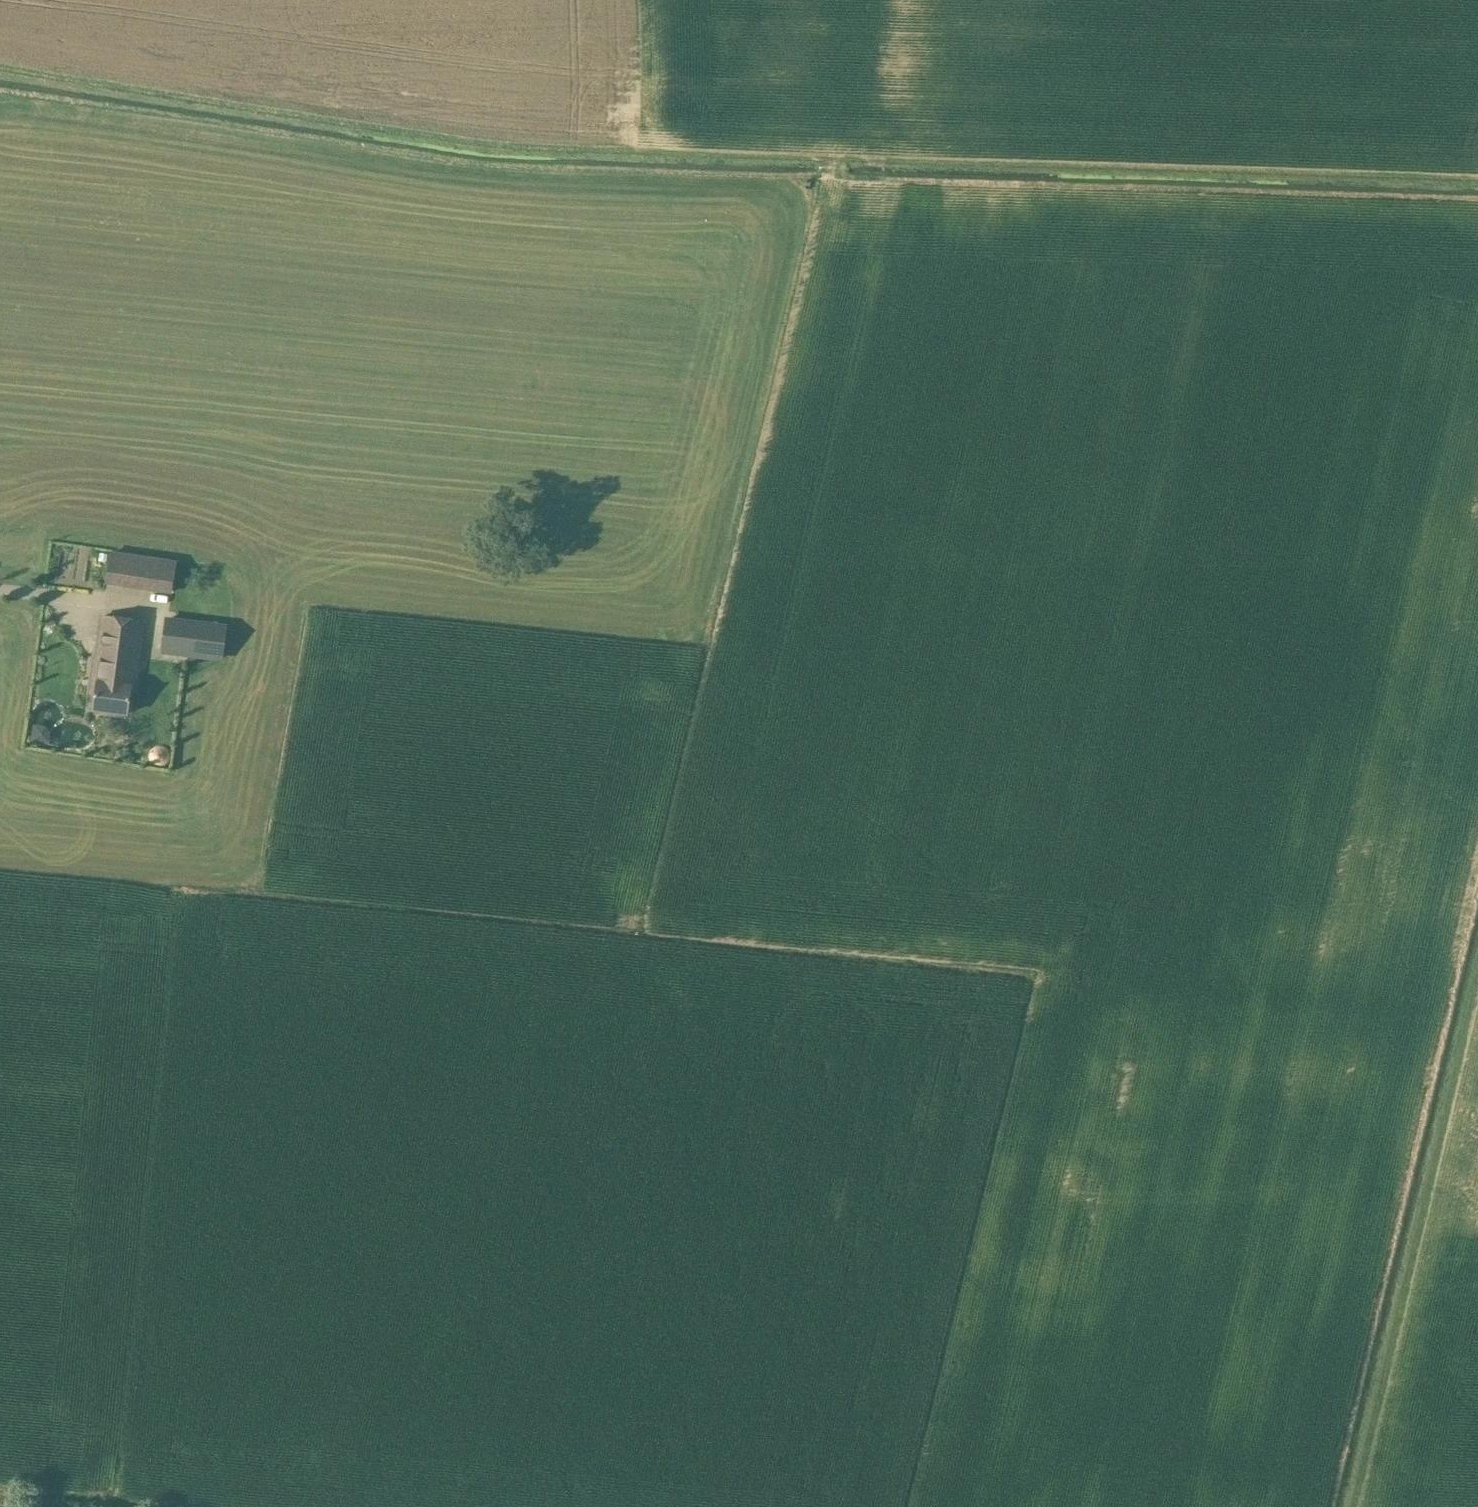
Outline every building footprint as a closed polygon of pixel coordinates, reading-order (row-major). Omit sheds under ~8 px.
[(175,563),(112,554),(108,584),(170,592),(175,563)] [(94,711),(128,715),(131,688),(134,688),(143,623),(103,617),(97,660),(102,660),(99,682),(97,682),(94,711)] [(167,617),(163,651),(221,659),(226,625),(167,617)]
